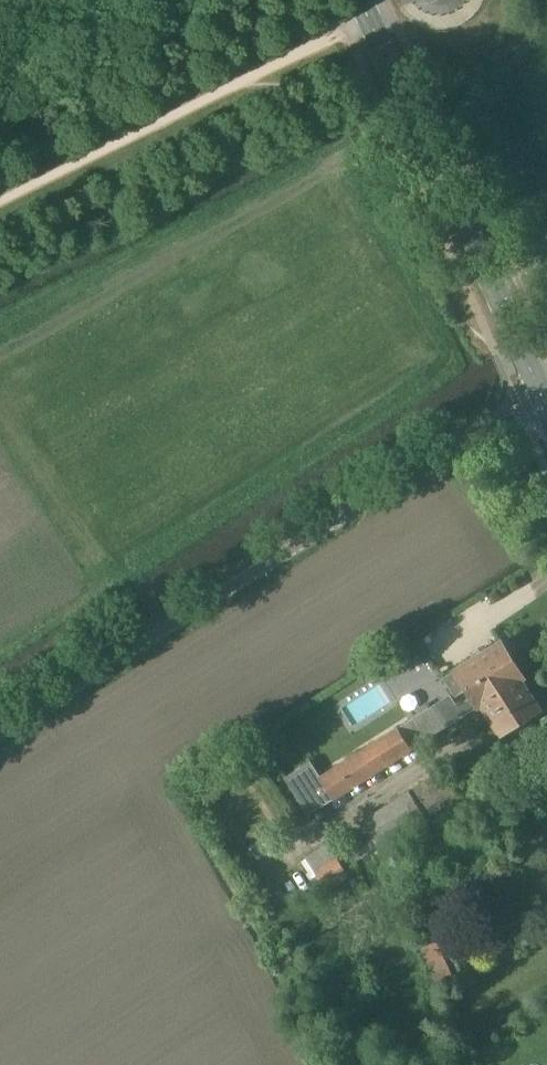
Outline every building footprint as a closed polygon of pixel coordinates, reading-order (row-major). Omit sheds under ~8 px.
[(285,777),(309,814),(450,724),(481,705),(522,680),(521,678),(524,676),(501,640),(456,669),(457,671),(444,678),(456,696),(468,689),(473,696),(457,706),(450,694),(437,703),(320,776),(310,760),(285,777)] [(541,709),(522,680),(481,705),(501,734),(541,709)] [(380,844),(460,794),(447,773),(444,768),(409,789),(410,791),(364,819),(367,824),(343,839),(350,849),(357,860),(380,846),(380,844)] [(350,849),(337,857),(345,868),(346,871),(349,876),(362,868),(357,860),(350,849)] [(315,871),(322,882),(345,868),(337,857),(315,871)] [(431,928),(415,936),(438,984),(454,976),(431,928)]
